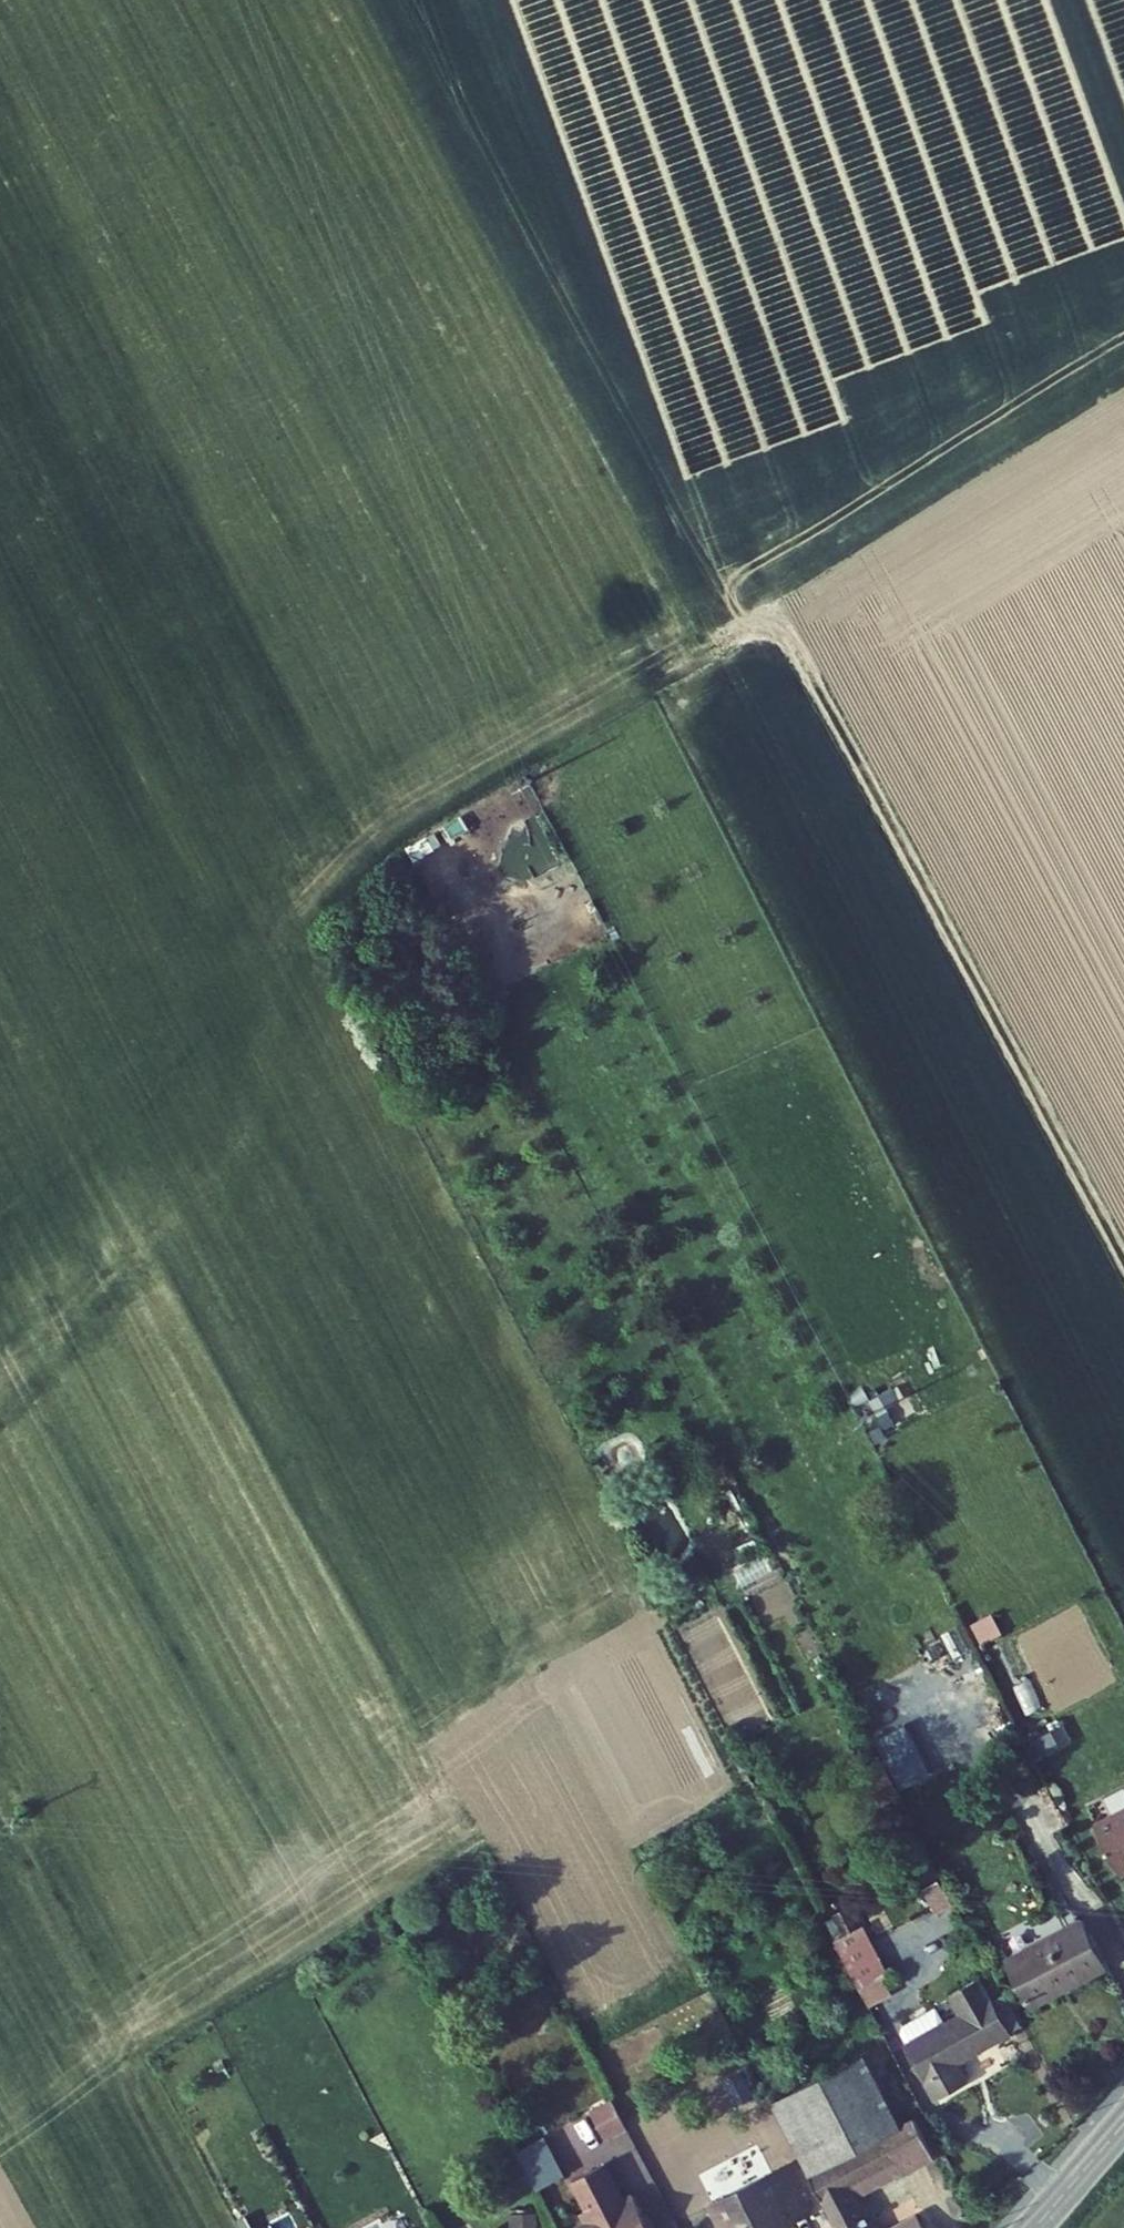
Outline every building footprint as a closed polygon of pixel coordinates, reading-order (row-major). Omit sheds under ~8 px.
[(1092,1830),(1118,1880),(1123,1877),(1123,1814),(1092,1830)] [(843,1904),(813,1920),(840,1971),(864,1958),(868,1956),(843,1904)] [(1072,1932),(998,1971),(1021,2017),(1096,1979),(1072,1932)] [(850,1991),(874,1978),(864,1958),(840,1971),(850,1991)] [(992,2026),(964,1971),(935,1986),(946,2008),(930,2015),(921,1997),(887,2014),(894,2033),(891,2034),(917,2087),(948,2072),(939,2053),(992,2026)] [(831,2052),(751,2097),(790,2171),(835,2148),(825,2134),(865,2112),(831,2052)] [(604,2140),(627,2129),(612,2099),(589,2111),(604,2140)] [(873,2128),(865,2112),(825,2134),(835,2148),(873,2128)] [(790,2171),(820,2227),(851,2227),(831,2186),(841,2182),(847,2191),(891,2169),(885,2157),(893,2154),(902,2164),(919,2154),(899,2115),(873,2128),(835,2148),(790,2171)] [(545,2166),(526,2129),(498,2143),(517,2180),(545,2166)] [(586,2156),(553,2173),(568,2201),(562,2205),(568,2214),(556,2221),(560,2227),(639,2227),(636,2221),(633,2222),(615,2187),(605,2192),(586,2156)] [(685,2202),(698,2227),(757,2227),(791,2211),(766,2162),(685,2202)] [(218,2217),(224,2227),(259,2227),(245,2204),(218,2217)] [(900,2209),(863,2227),(910,2227),(900,2209)]
